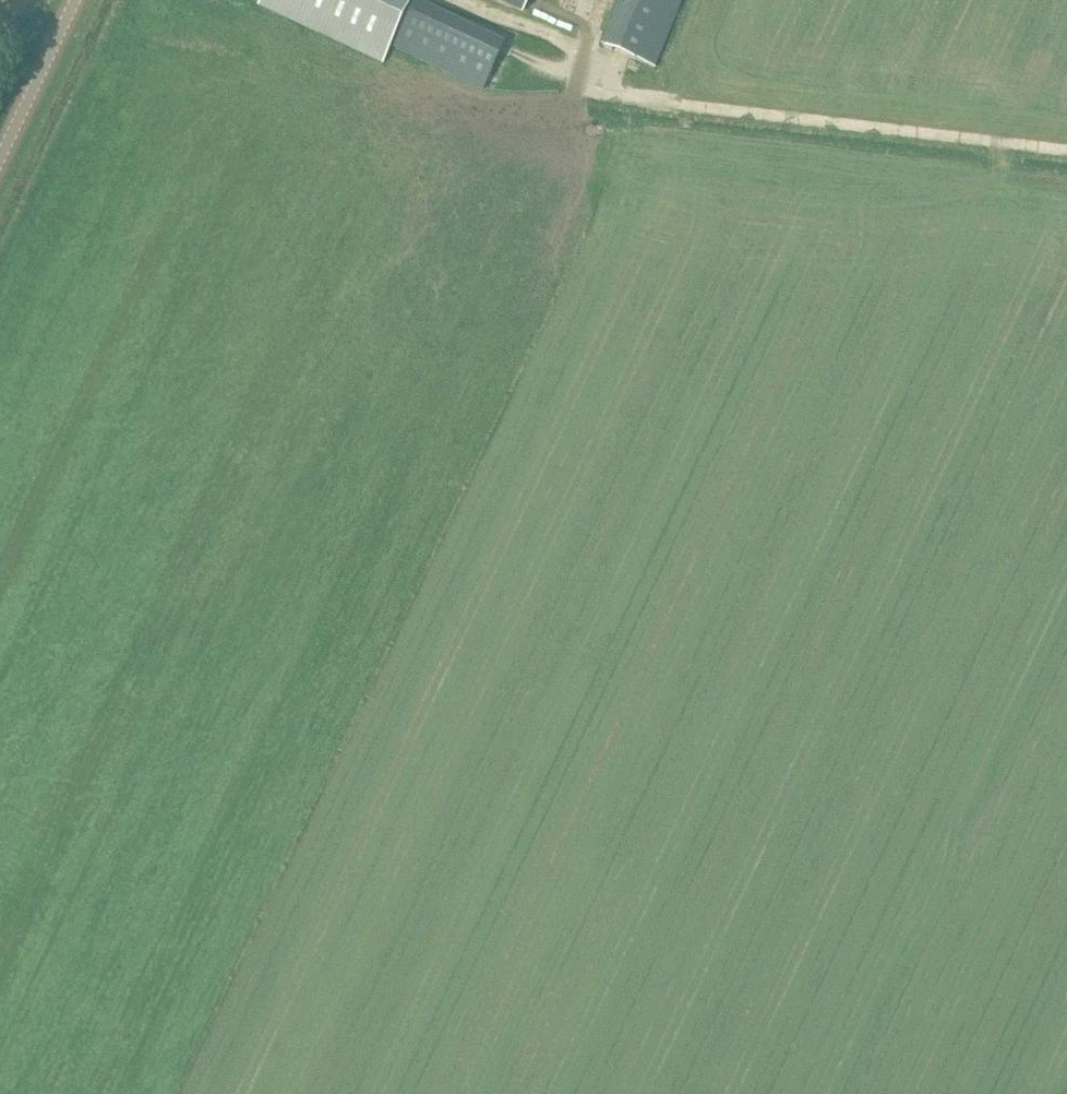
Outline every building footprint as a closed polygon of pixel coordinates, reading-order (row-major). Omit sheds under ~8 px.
[(260,5),(383,62),(391,46),(483,89),(506,41),(417,0),(263,0),(260,5)] [(522,13),(528,0),(495,0),(522,13)] [(603,44),(656,67),(684,0),(621,0),(603,44)]
